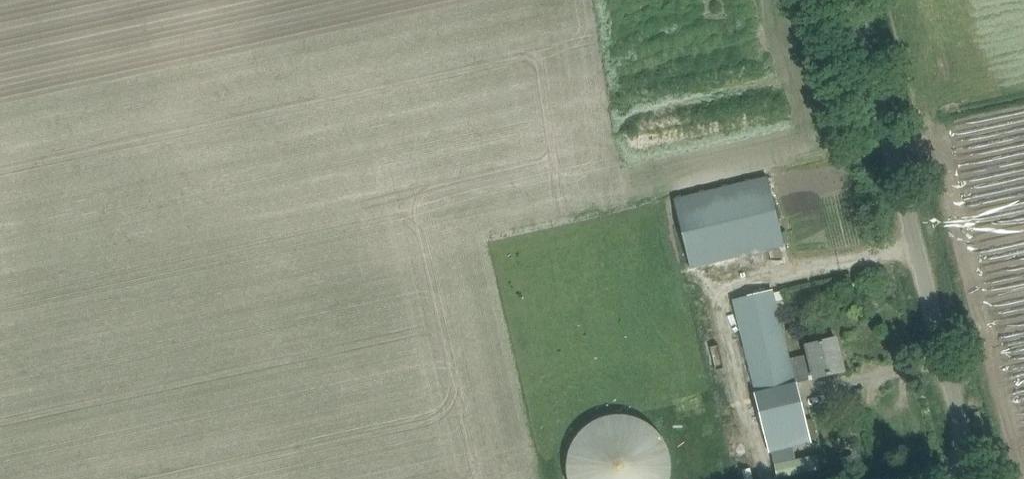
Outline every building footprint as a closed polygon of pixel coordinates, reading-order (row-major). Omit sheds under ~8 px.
[(783,245),(764,175),(669,199),(687,270),(783,245)] [(836,338),(817,343),(807,345),(810,354),(792,358),(790,359),(773,290),(733,299),(741,329),(753,379),(756,393),(755,393),(765,432),(765,431),(770,451),(787,447),(811,441),(806,422),(807,421),(797,383),(796,383),(795,379),(815,374),(816,378),(845,371),(836,338)] [(668,423),(574,415),(568,478),(663,478),(668,423)] [(861,455),(860,455),(843,457),(844,466),(855,465),(855,464),(862,463),(862,462),(861,455)]
